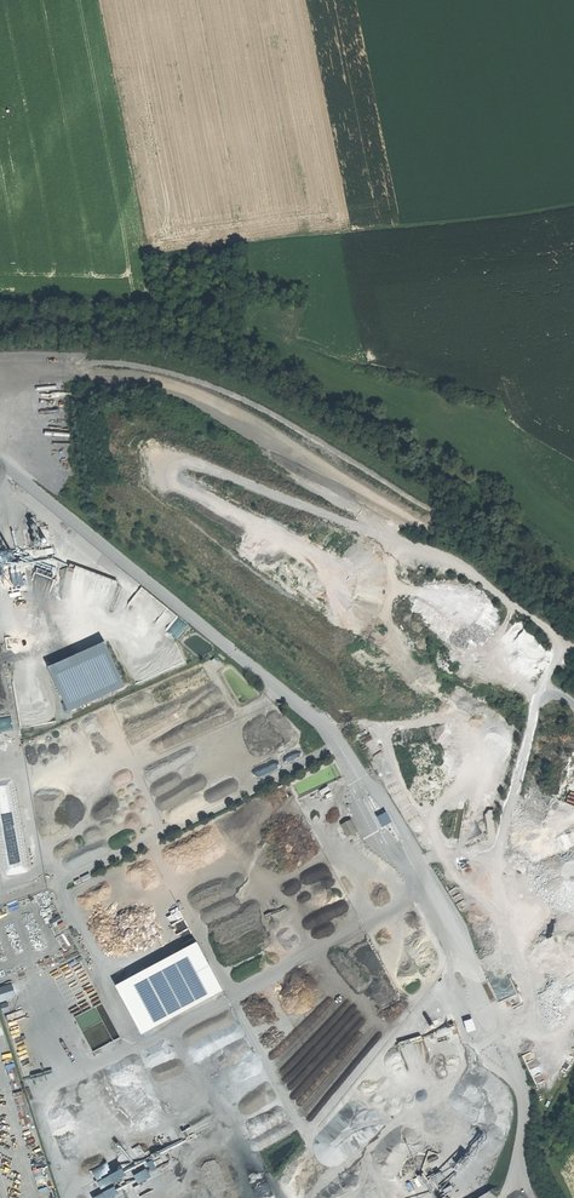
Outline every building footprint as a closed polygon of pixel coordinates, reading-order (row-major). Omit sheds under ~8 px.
[(9,570),(13,586),(23,584),(16,547),(0,550),(0,572),(9,570)] [(70,711),(125,686),(105,644),(51,669),(70,711)] [(13,729),(12,716),(0,718),(0,731),(13,729)] [(387,811),(377,817),(382,826),(392,821),(387,811)] [(343,827),(349,837),(357,832),(352,822),(343,827)] [(81,878),(83,882),(91,877),(89,874),(81,878)] [(117,987),(142,1035),(223,992),(197,944),(117,987)] [(16,997),(12,983),(0,987),(0,1002),(16,997)] [(0,1004),(3,1013),(10,1011),(7,1002),(0,1004)] [(102,1003),(74,1018),(93,1052),(120,1037),(102,1003)] [(472,1018),(463,1021),(467,1032),(476,1030),(472,1018)] [(157,1151),(151,1154),(152,1157),(153,1159),(160,1155),(158,1153),(157,1151)] [(465,1153),(453,1168),(458,1173),(471,1158),(465,1153)] [(106,1162),(91,1170),(97,1180),(112,1172),(106,1162)] [(146,1168),(133,1175),(136,1180),(138,1183),(150,1176),(148,1173),(146,1168)] [(45,1180),(43,1169),(35,1170),(36,1177),(37,1177),(38,1181),(45,1180)] [(121,1169),(98,1182),(101,1188),(124,1175),(123,1172),(121,1169)] [(436,1197),(449,1197),(434,1173),(425,1179),(436,1197)] [(114,1186),(92,1197),(110,1197),(118,1194),(116,1190),(114,1186)]
